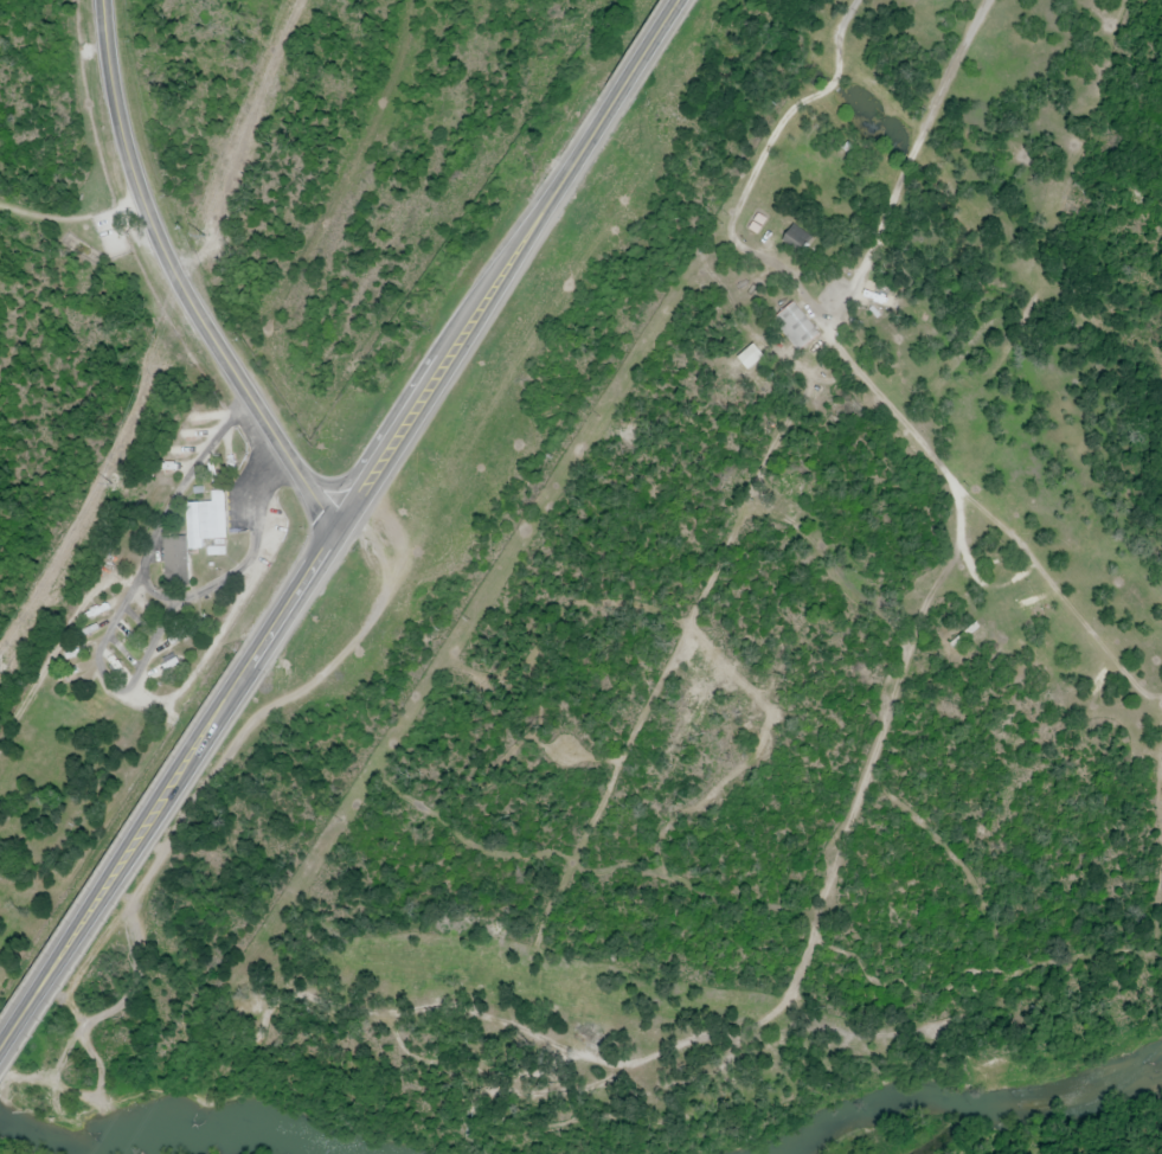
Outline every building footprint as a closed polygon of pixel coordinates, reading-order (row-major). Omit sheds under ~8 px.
[(794,223),(811,236),(801,250),(783,237),(794,223)] [(792,302),(820,335),(801,352),(773,318),(792,302)] [(186,504),(187,551),(205,550),(204,541),(226,540),(224,491),(212,491),(212,503),(186,504)] [(179,664),(175,655),(157,664),(162,673),(179,664)]
